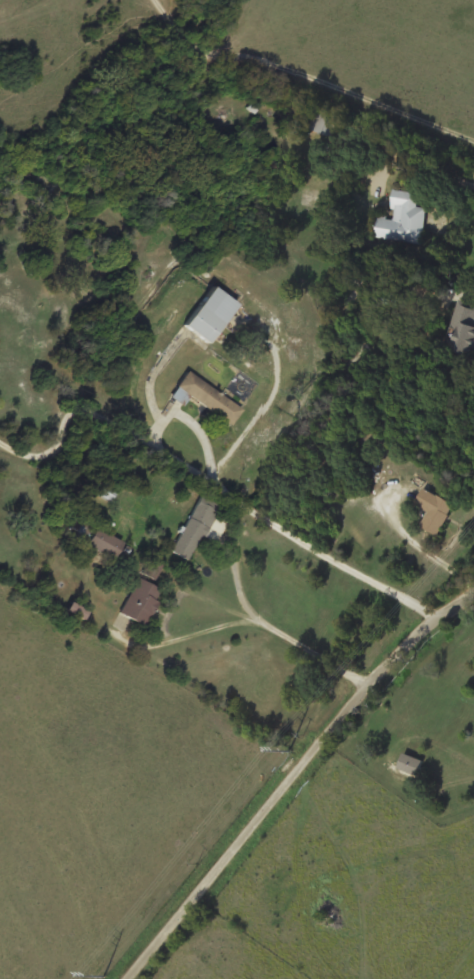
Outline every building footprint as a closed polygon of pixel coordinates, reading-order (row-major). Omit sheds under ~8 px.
[(371,236),(420,243),(425,207),(416,205),(418,191),(394,188),(389,218),(374,216),(371,236)] [(235,302),(209,285),(183,325),(209,342),(235,302)] [(456,296),(439,349),(472,360),(473,355),(473,321),(473,320),(473,302),(456,296)] [(187,370),(170,395),(186,406),(192,397),(231,424),(242,407),(187,370)] [(94,491),(111,501),(117,491),(100,481),(94,491)] [(421,526),(440,534),(454,502),(422,488),(415,503),(429,509),(421,526)] [(192,560),(217,503),(198,495),(173,552),(192,560)] [(123,541),(83,519),(74,536),(113,558),(123,541)] [(162,564),(150,558),(143,573),(155,579),(162,564)] [(145,625),(164,590),(138,576),(120,611),(145,625)] [(83,618),(88,610),(69,601),(65,609),(83,618)] [(417,775),(423,760),(404,752),(398,767),(417,775)]
